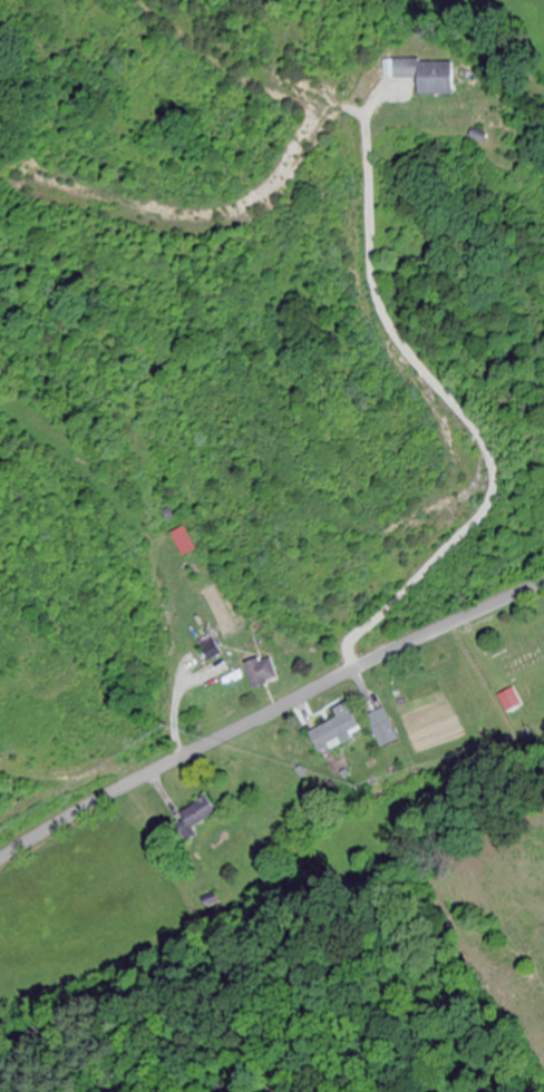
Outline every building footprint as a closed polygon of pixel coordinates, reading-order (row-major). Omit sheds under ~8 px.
[(453,97),(453,61),(394,61),(394,80),(419,80),(419,97),(453,97)] [(182,559),(195,552),(183,529),(170,535),(182,559)] [(209,661),(221,654),(211,637),(200,644),(209,661)] [(253,688),(278,683),(273,660),(248,665),(253,688)] [(310,733),(323,755),(362,733),(350,711),(310,733)] [(395,745),(389,711),(372,714),(377,748),(395,745)] [(176,817),(188,837),(219,819),(208,799),(176,817)]
